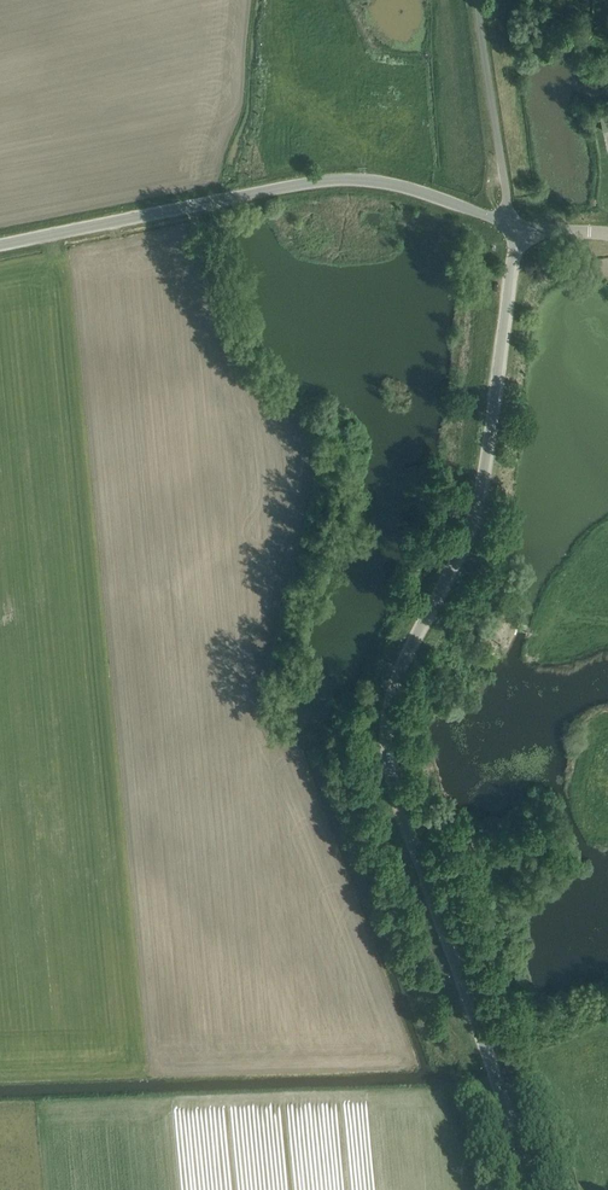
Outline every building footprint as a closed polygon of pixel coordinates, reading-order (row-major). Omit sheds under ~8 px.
[(599,112),(603,131),(607,130),(607,110),(599,112)]
